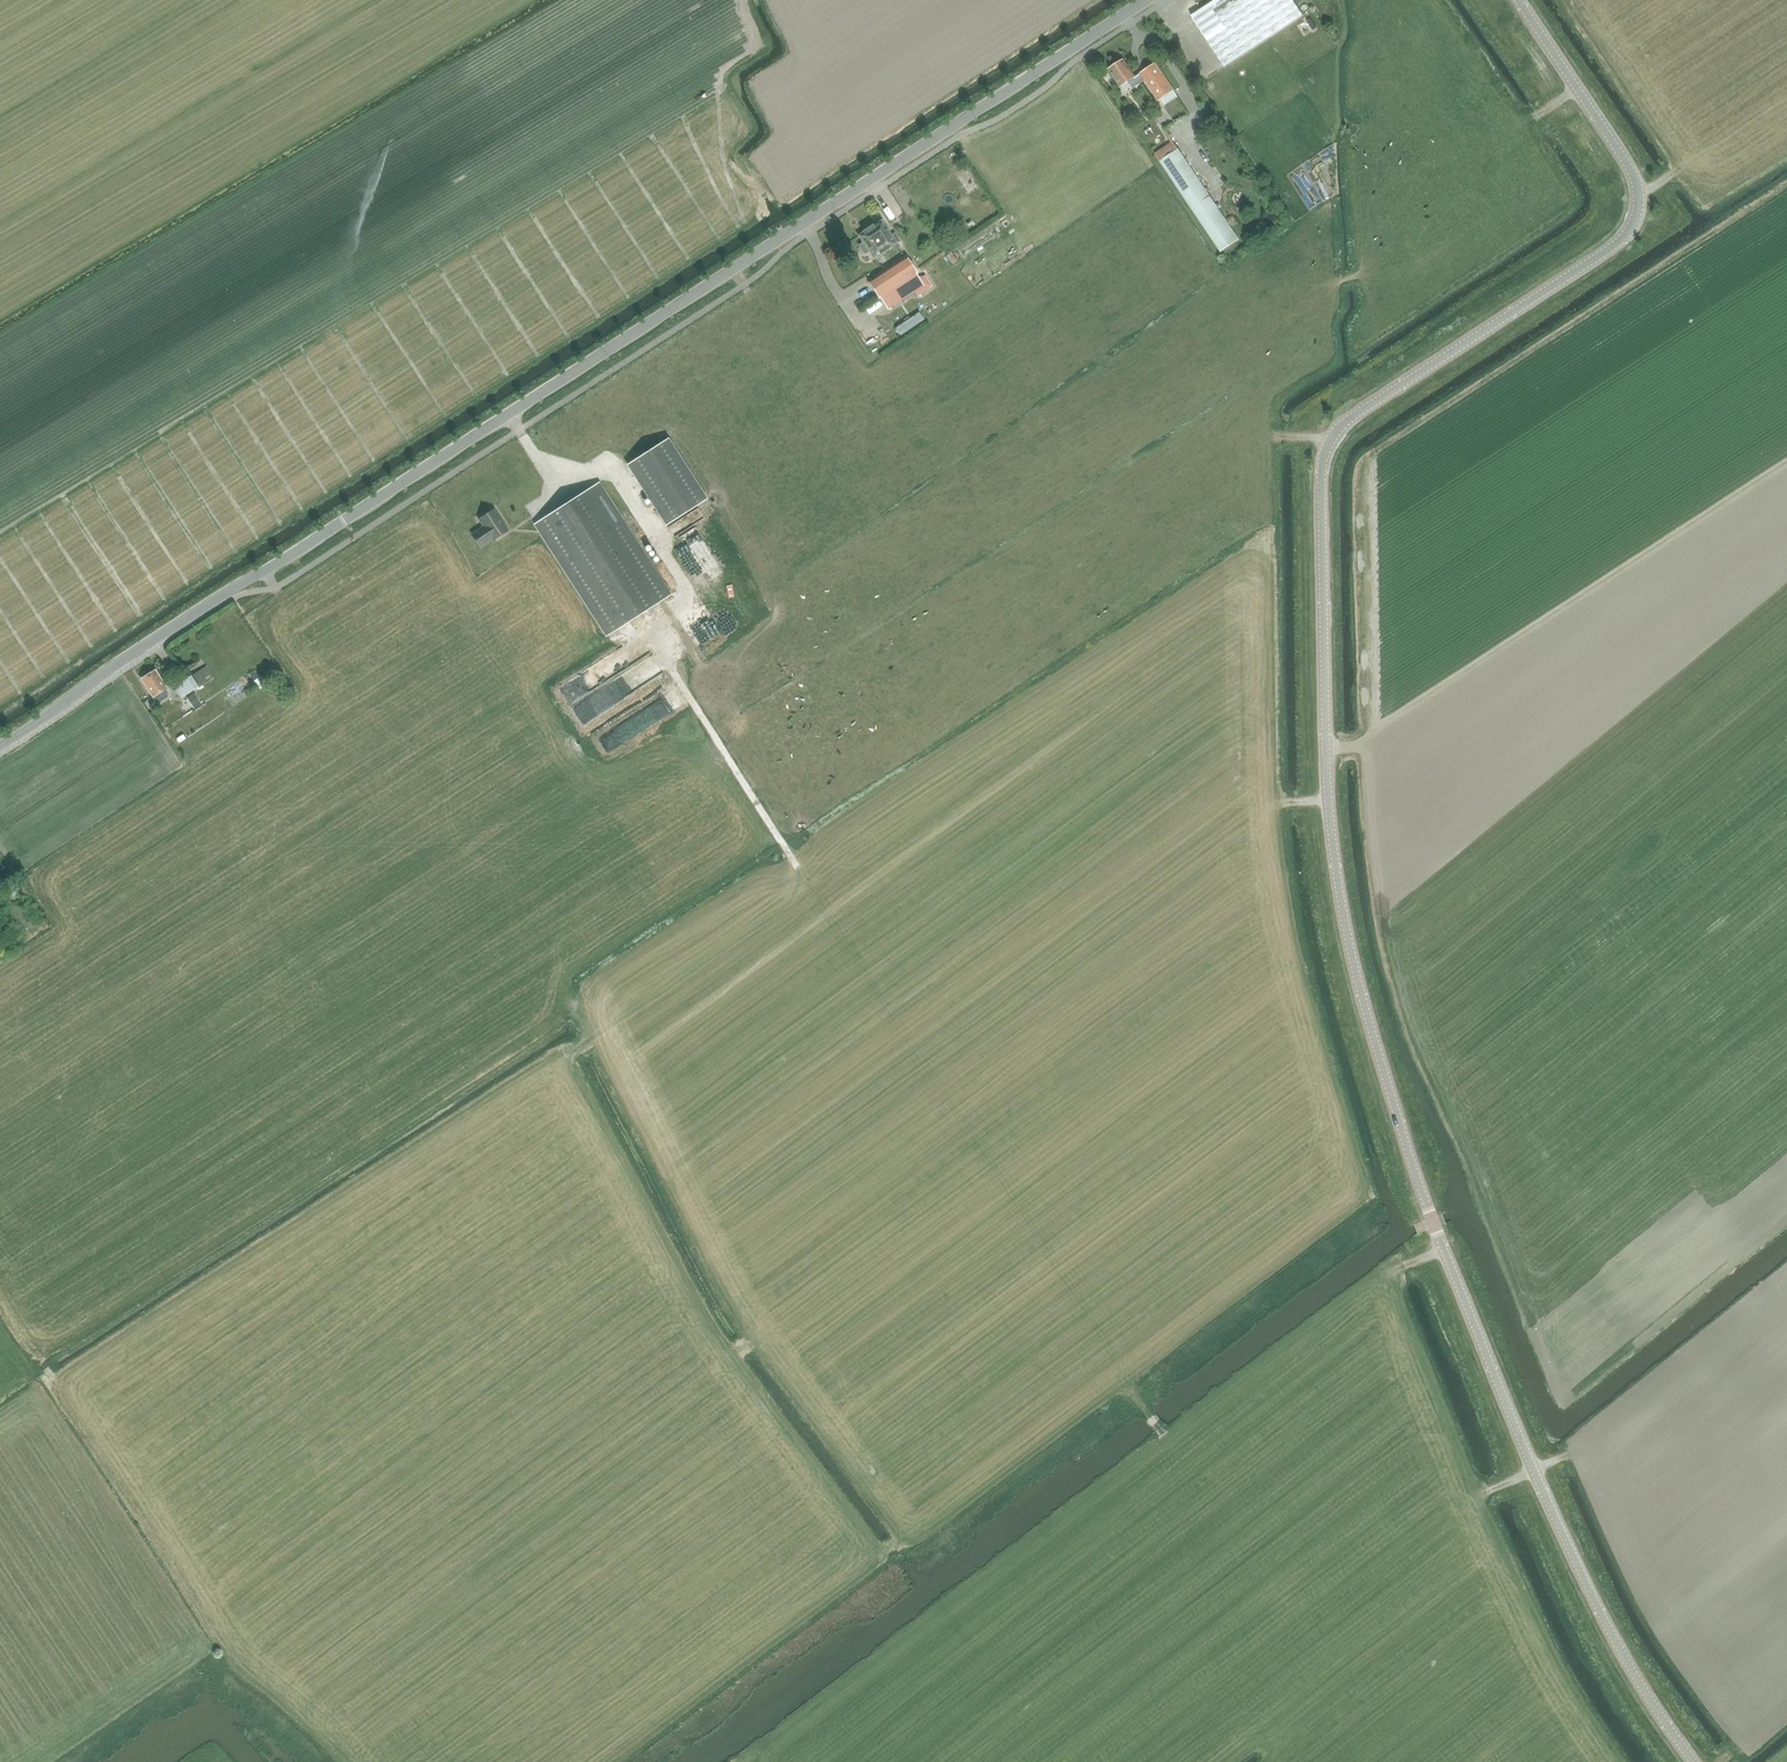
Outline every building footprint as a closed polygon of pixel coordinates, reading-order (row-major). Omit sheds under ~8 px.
[(1293,0),(1215,0),(1191,15),(1225,67),(1303,15),(1293,0)] [(1145,81),(1140,73),(1135,77),(1123,60),(1109,69),(1121,87),(1129,82),(1131,86),(1136,87),(1145,81)] [(1140,73),(1145,81),(1158,101),(1162,98),(1166,104),(1178,97),(1174,91),(1174,90),(1156,63),(1140,73)] [(1195,147),(1189,150),(1196,162),(1202,159),(1195,147)] [(1179,149),(1160,162),(1220,252),(1239,239),(1179,149)] [(864,231),(858,235),(863,243),(859,245),(864,254),(868,251),(874,260),(898,244),(901,242),(895,233),(892,235),(882,220),(872,226),(866,226),(864,231)] [(923,287),(915,273),(905,257),(867,281),(879,299),(881,298),(888,309),(923,287)] [(667,525),(707,499),(667,436),(627,462),(667,525)] [(534,524),(606,637),(672,594),(600,482),(534,524)] [(492,538),(493,540),(509,529),(494,507),(478,517),(484,525),(471,533),(480,546),(492,538)] [(734,611),(742,621),(747,617),(739,607),(734,611)] [(201,677),(214,669),(209,659),(195,667),(201,677)] [(170,696),(166,689),(168,687),(167,686),(171,683),(168,678),(164,681),(156,669),(141,678),(157,704),(170,696)] [(261,682),(268,677),(263,669),(256,674),(261,682)] [(237,696),(252,683),(241,671),(226,684),(237,696)] [(192,675),(175,686),(182,698),(200,687),(192,675)] [(602,703),(598,696),(608,690),(603,682),(573,700),(582,715),(602,703)] [(1446,700),(1457,695),(1453,687),(1442,692),(1446,700)] [(620,738),(609,724),(600,732),(610,746),(620,738)] [(1596,1349),(1586,1355),(1596,1371),(1607,1364),(1596,1349)]
